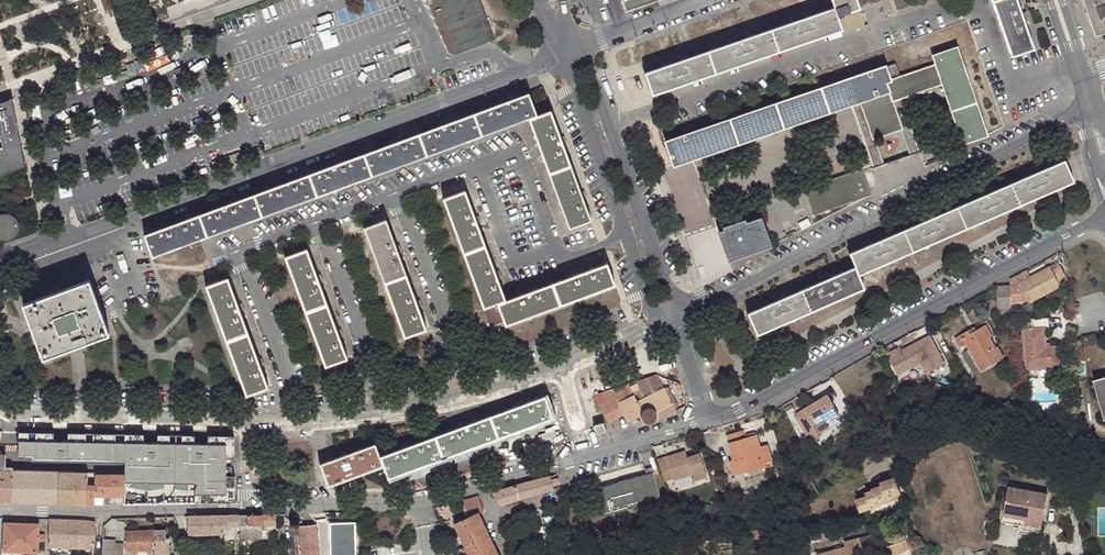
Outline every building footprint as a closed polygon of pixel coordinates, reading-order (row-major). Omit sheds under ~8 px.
[(477,0),(429,0),(449,47),(450,49),(453,51),(457,51),(490,39),(477,0)] [(628,13),(666,0),(623,0),(628,13)] [(862,6),(860,0),(835,0),(838,7),(840,14),(862,6)] [(1033,48),(1020,12),(1016,0),(993,0),(992,0),(1012,56),(1033,48)] [(1092,19),(1098,36),(1104,33),(1104,0),(1086,0),(1092,19)] [(774,29),(781,50),(845,28),(840,14),(838,7),(774,29)] [(709,51),(717,72),(781,50),(774,29),(709,51)] [(885,66),(852,78),(861,102),(875,140),(900,130),(891,102),(902,98),(911,96),(911,97),(925,92),(925,90),(943,84),(963,143),(986,135),(957,48),(933,56),(936,66),(900,78),(895,64),(886,67),(885,66)] [(645,73),(652,95),(717,72),(709,51),(645,73)] [(852,78),(795,97),(804,122),(852,106),(861,102),(852,78)] [(475,113),(483,134),(528,117),(536,114),(529,93),(498,104),(475,113)] [(795,97),(758,110),(767,135),(804,122),(795,97)] [(19,167),(17,157),(23,154),(13,101),(12,98),(0,102),(0,174),(19,167)] [(921,154),(902,98),(891,102),(900,130),(910,158),(921,154)] [(861,102),(852,106),(874,170),(884,166),(875,140),(861,102)] [(536,114),(528,117),(548,173),(569,166),(561,143),(549,110),(536,114)] [(695,132),(703,157),(767,135),(758,110),(695,132)] [(421,132),(429,153),(483,134),(475,113),(447,123),(421,132)] [(368,152),(375,173),(429,153),(421,132),(393,143),(368,152)] [(666,142),(674,167),(703,157),(695,132),(666,142)] [(314,171),(322,192),(375,173),(368,152),(342,161),(314,171)] [(19,167),(25,165),(23,154),(17,157),(19,167)] [(1038,172),(1013,183),(1023,204),(1073,182),(1064,160),(1038,172)] [(569,166),(548,173),(569,229),(590,222),(583,203),(569,166)] [(871,195),(862,170),(804,188),(812,215),(871,195)] [(261,191),(268,212),(322,192),(314,171),(290,180),(261,191)] [(985,195),(960,206),(970,227),(1023,204),(1013,183),(985,195)] [(207,210),(215,231),(268,212),(261,191),(234,200),(207,210)] [(465,191),(444,198),(465,254),(486,247),(475,219),(465,191)] [(931,219),(906,230),(916,251),(970,227),(960,206),(931,219)] [(153,230),(161,251),(215,231),(207,210),(179,221),(153,230)] [(1,237),(3,238),(6,238),(9,238),(10,237),(12,236),(14,235),(16,234),(18,231),(19,228),(19,226),(19,223),(19,221),(18,220),(17,218),(16,216),(14,215),(13,214),(10,213),(7,212),(4,212),(1,213),(0,214),(0,236),(1,237)] [(760,219),(747,224),(725,232),(720,234),(728,256),(758,245),(760,250),(769,247),(760,219)] [(386,220),(364,227),(385,283),(406,275),(396,248),(386,220)] [(725,232),(747,224),(745,220),(723,228),(725,232)] [(704,244),(703,243),(716,240),(714,227),(689,231),(692,247),(704,244)] [(878,242),(851,254),(857,267),(860,275),(916,251),(906,230),(878,242)] [(730,262),(760,250),(758,245),(728,256),(730,262)] [(486,247),(465,254),(486,310),(498,306),(507,303),(495,273),(486,247)] [(306,249),(285,257),(306,313),(327,305),(316,277),(306,249)] [(554,286),(562,307),(618,287),(610,265),(582,276),(554,286)] [(829,279),(804,290),(814,311),(866,288),(860,275),(857,267),(829,279)] [(1020,285),(1010,286),(1011,304),(1030,302),(1059,286),(1059,285),(1067,280),(1060,267),(1052,271),(1051,268),(1020,285)] [(406,275),(385,283),(406,339),(427,332),(417,304),(406,275)] [(227,279),(206,287),(227,343),(248,335),(237,307),(227,279)] [(55,293),(42,298),(23,305),(43,358),(109,334),(89,281),(71,288),(55,293)] [(498,306),(505,327),(562,307),(554,286),(529,295),(507,303),(498,306)] [(1011,304),(1010,286),(997,287),(998,310),(1011,309),(1011,304)] [(776,302),(748,314),(758,335),(814,311),(804,290),(776,302)] [(327,305),(306,313),(326,369),(348,361),(337,333),(327,305)] [(1049,329),(1049,319),(1031,320),(1032,329),(1025,330),(1027,368),(1058,367),(1057,347),(1046,348),(1044,329),(1049,329)] [(987,325),(983,327),(990,338),(993,337),(987,325)] [(990,338),(983,327),(977,331),(973,334),(970,330),(954,339),(960,349),(966,346),(981,371),(1004,358),(998,347),(996,348),(990,338)] [(248,335),(227,343),(247,398),(268,391),(257,361),(248,335)] [(945,365),(930,337),(901,351),(899,348),(887,355),(896,373),(900,372),(901,375),(919,365),(925,376),(945,365)] [(601,406),(609,423),(624,415),(627,421),(628,423),(641,417),(643,422),(645,423),(646,424),(648,424),(649,423),(650,424),(656,422),(657,419),(662,417),(663,418),(676,412),(666,389),(664,390),(658,376),(639,382),(646,398),(639,402),(635,395),(631,385),(606,393),(608,402),(609,403),(601,406)] [(1094,381),(1104,420),(1104,378),(1094,381)] [(553,417),(545,395),(521,404),(495,414),(503,435),(553,417)] [(838,414),(828,396),(795,416),(808,438),(819,432),(816,428),(838,414)] [(466,425),(441,434),(448,456),(503,435),(495,414),(466,425)] [(603,423),(595,426),(597,435),(606,432),(603,423)] [(54,432),(19,431),(19,460),(106,462),(107,434),(69,433),(68,441),(54,441),(54,432)] [(747,438),(745,431),(726,436),(733,460),(729,462),(733,474),(748,471),(748,472),(766,467),(765,463),(772,461),(767,446),(761,448),(757,435),(747,438)] [(144,435),(107,434),(106,462),(106,476),(125,476),(126,504),(178,503),(178,435),(158,435),(158,445),(144,444),(144,435)] [(413,444),(380,456),(383,465),(389,478),(448,456),(441,434),(413,444)] [(193,436),(178,435),(178,503),(236,503),(234,437),(207,436),(207,444),(194,444),(193,436)] [(347,454),(321,464),(329,485),(383,465),(380,456),(375,443),(347,454)] [(685,452),(656,460),(663,480),(671,478),(673,481),(691,475),(693,481),(706,477),(698,454),(687,457),(685,452)] [(0,454),(0,502),(58,503),(96,505),(97,475),(97,473),(19,471),(19,468),(6,468),(6,454),(0,454)] [(625,505),(628,516),(633,514),(632,511),(638,509),(637,501),(659,495),(652,473),(618,482),(625,505)] [(106,476),(97,475),(96,505),(126,504),(125,476),(106,476)] [(552,490),(548,476),(531,481),(535,495),(543,493),(552,490)] [(898,486),(896,478),(881,483),(882,486),(873,489),(873,491),(866,494),(867,497),(856,501),(862,514),(874,510),(874,506),(878,505),(877,502),(891,497),(890,495),(900,491),(898,486)] [(531,481),(513,486),(517,500),(535,495),(531,481)] [(602,512),(625,505),(618,482),(595,489),(602,512)] [(513,486),(492,492),(499,505),(517,500),(513,486)] [(1047,494),(1008,487),(1003,515),(1042,522),(1047,494)] [(874,506),(874,510),(903,500),(900,491),(890,495),(891,497),(877,502),(878,505),(874,506)] [(461,501),(466,519),(478,514),(483,511),(478,497),(461,501)] [(466,519),(455,524),(459,536),(483,524),(478,514),(466,519)] [(221,527),(240,526),(240,515),(188,517),(189,535),(222,534),(221,527)] [(240,526),(241,539),(271,538),(271,527),(276,526),(276,515),(240,515),(240,526)] [(1042,522),(1003,515),(1002,522),(1041,529),(1042,522)] [(72,548),(74,521),(50,520),(49,548),(72,548)] [(74,521),(72,548),(94,550),(95,523),(87,521),(74,521)] [(5,552),(22,552),(38,553),(38,541),(44,542),(44,536),(39,535),(39,525),(6,524),(5,552)] [(330,554),(356,553),(355,524),(329,525),(330,554)] [(483,524),(459,536),(465,547),(488,536),(483,524)] [(301,554),(312,554),(318,554),(315,525),(298,526),(301,554)] [(166,531),(126,531),(126,552),(155,551),(155,554),(167,554),(166,531)] [(465,547),(468,554),(474,554),(493,546),(488,536),(465,547)] [(103,554),(115,554),(116,540),(103,539),(103,554)] [(860,539),(844,543),(846,548),(820,554),(864,554),(860,539)] [(908,542),(888,548),(891,554),(898,554),(911,551),(908,542)] [(474,554),(497,554),(493,546),(474,554)]
